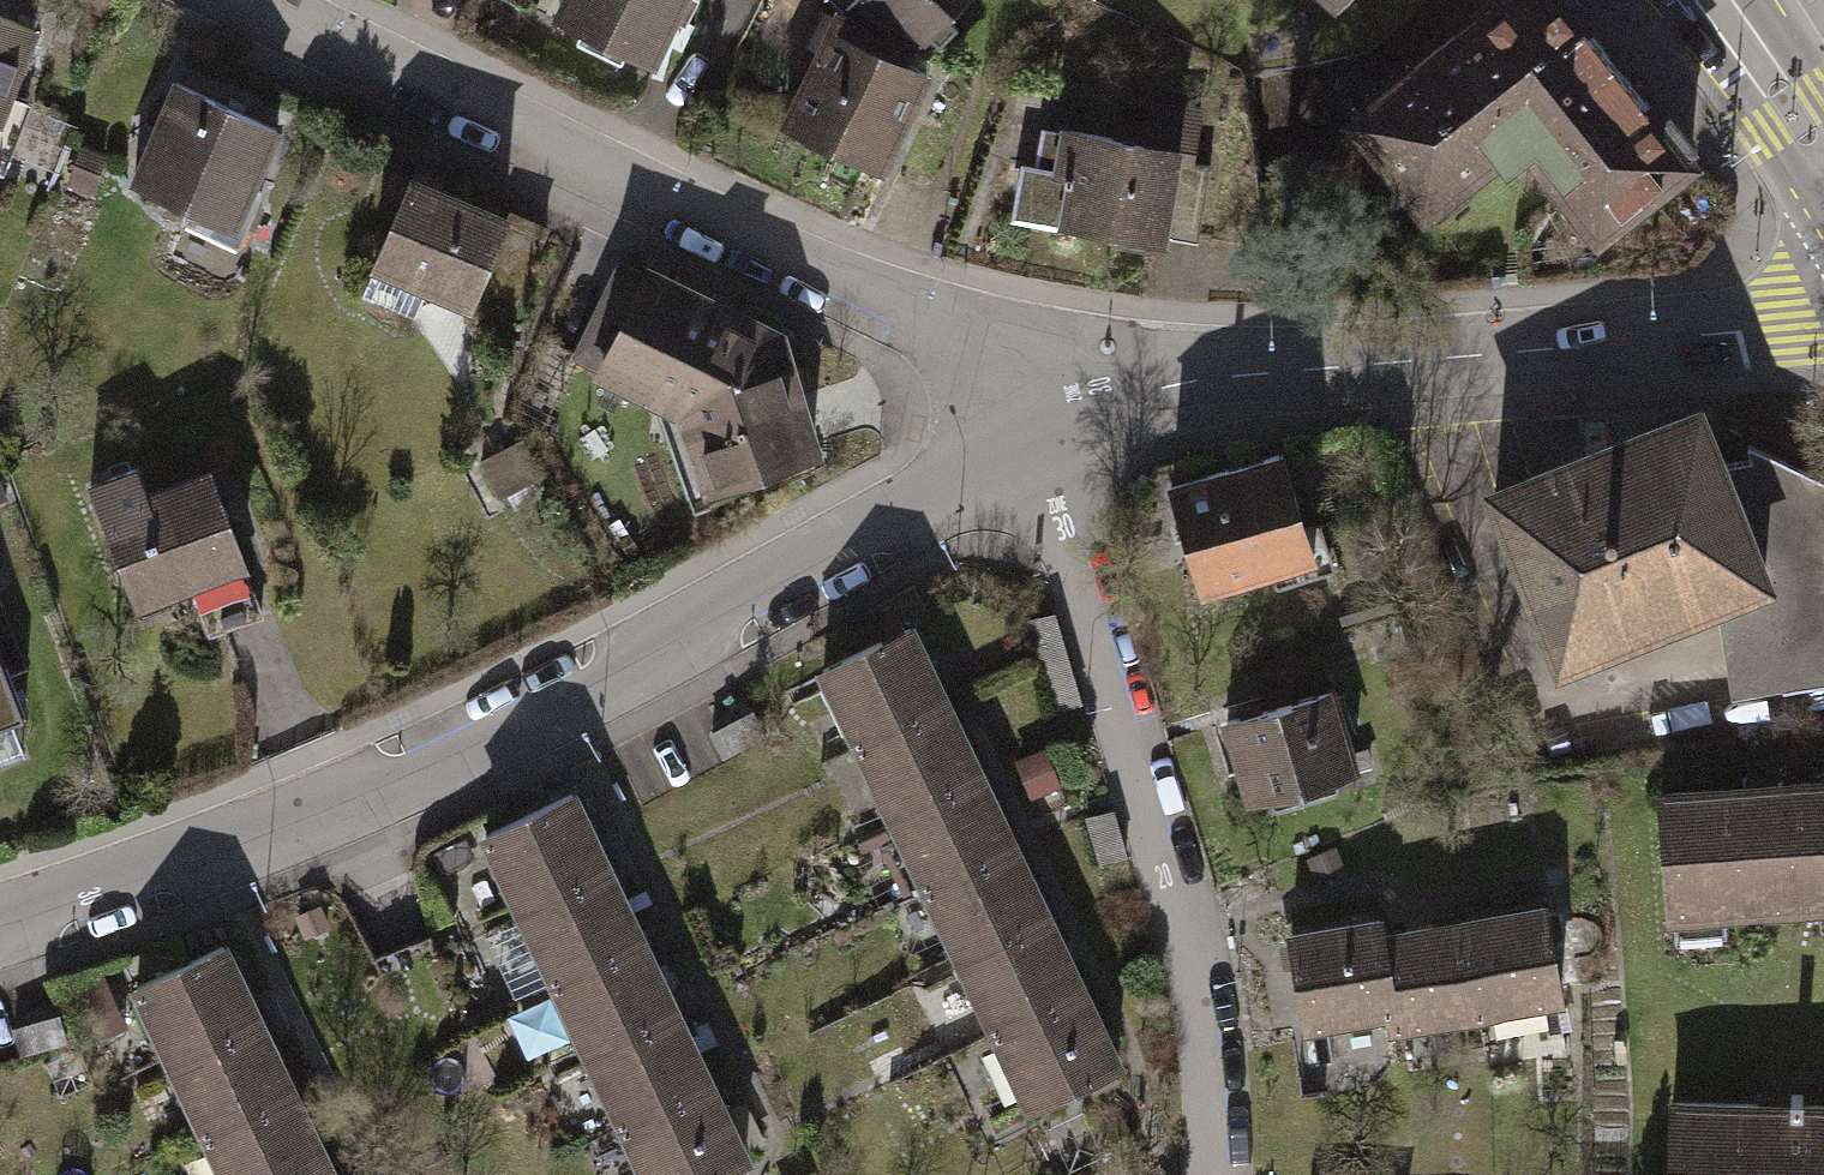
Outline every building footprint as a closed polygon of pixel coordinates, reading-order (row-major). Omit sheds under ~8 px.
[(463,0),(424,0),(455,16),(463,0)] [(553,14),(648,57),(674,0),(559,0),(553,14)] [(876,166),(923,72),(891,60),(897,42),(910,45),(925,33),(939,40),(955,24),(940,15),(954,0),(822,0),(831,9),(782,125),(876,166)] [(1374,149),(1419,206),(1490,150),(1500,164),(1525,144),(1593,230),(1684,159),(1559,0),(1497,0),(1349,117),(1374,149)] [(8,94),(33,31),(0,18),(0,113),(8,94)] [(173,83),(129,182),(230,227),(274,127),(173,83)] [(8,94),(0,113),(0,169),(27,101),(8,94)] [(1147,101),(1142,126),(1139,144),(1172,150),(1157,229),(1196,236),(1209,164),(1187,160),(1196,110),(1147,101)] [(1156,235),(1157,229),(1172,150),(1139,144),(1142,126),(1116,121),(1113,137),(1063,129),(1056,172),(1066,174),(1058,218),(1156,235)] [(1358,255),(1419,206),(1374,149),(1344,175),(1254,179),(1266,252),(1358,255)] [(467,303),(476,283),(503,219),(409,180),(361,293),(412,315),(425,285),(467,303)] [(541,236),(503,219),(476,283),(514,300),(541,236)] [(688,408),(695,433),(667,437),(686,491),(806,448),(771,332),(614,265),(574,356),(688,408)] [(1488,497),(1554,658),(1712,595),(1758,577),(1712,462),(1691,411),(1488,497)] [(1758,577),(1779,690),(1823,685),(1823,480),(1746,443),(1747,459),(1712,462),(1758,577)] [(1197,491),(1225,590),(1340,558),(1312,459),(1197,491)] [(207,473),(99,515),(133,603),(188,582),(207,632),(253,614),(233,563),(241,560),(207,473)] [(1730,694),(1779,690),(1758,577),(1712,595),(1730,694)] [(1079,701),(1052,611),(1022,620),(1049,710),(1079,701)] [(818,667),(855,745),(942,704),(905,626),(818,667)] [(20,717),(0,661),(0,724),(20,717)] [(1224,716),(1248,803),(1356,773),(1332,687),(1224,716)] [(975,775),(942,704),(855,745),(889,816),(975,775)] [(748,710),(708,733),(721,756),(761,732),(748,710)] [(1043,750),(1018,760),(1030,791),(1055,781),(1043,750)] [(1009,846),(975,775),(889,816),(922,887),(1009,846)] [(1660,919),(1823,908),(1823,778),(1652,790),(1660,919)] [(483,832),(519,908),(604,867),(569,792),(483,832)] [(1110,809),(1083,816),(1094,860),(1121,853),(1110,809)] [(922,887),(957,961),(1044,920),(1009,846),(922,887)] [(1338,866),(1330,846),(1303,856),(1311,876),(1338,866)] [(638,938),(604,867),(519,908),(552,979),(638,938)] [(1544,906),(1456,922),(1471,1010),(1559,995),(1544,906)] [(1374,918),(1288,933),(1304,1024),(1390,1009),(1377,935),(1374,918)] [(957,961),(990,1030),(1077,989),(1044,920),(957,961)] [(1393,1023),(1471,1010),(1456,922),(1377,935),(1390,1009),(1393,1023)] [(552,979),(587,1053),(673,1012),(638,938),(552,979)] [(135,985),(169,1059),(256,1019),(222,945),(135,985)] [(1113,1065),(1077,989),(990,1030),(1026,1106),(1113,1065)] [(705,1081),(673,1012),(587,1053),(620,1121),(705,1081)] [(54,1013),(10,1024),(17,1052),(61,1041),(54,1013)] [(290,1092),(256,1019),(169,1059),(203,1132),(290,1092)] [(705,1081),(620,1121),(645,1174),(702,1174),(741,1157),(705,1081)] [(223,1174),(298,1174),(323,1163),(290,1092),(203,1132),(223,1174)] [(1661,1174),(1823,1174),(1823,1103),(1662,1102),(1661,1174)] [(1123,1117),(1101,1126),(1112,1151),(1133,1142),(1123,1117)] [(323,1163),(298,1174),(328,1174),(323,1163)]
